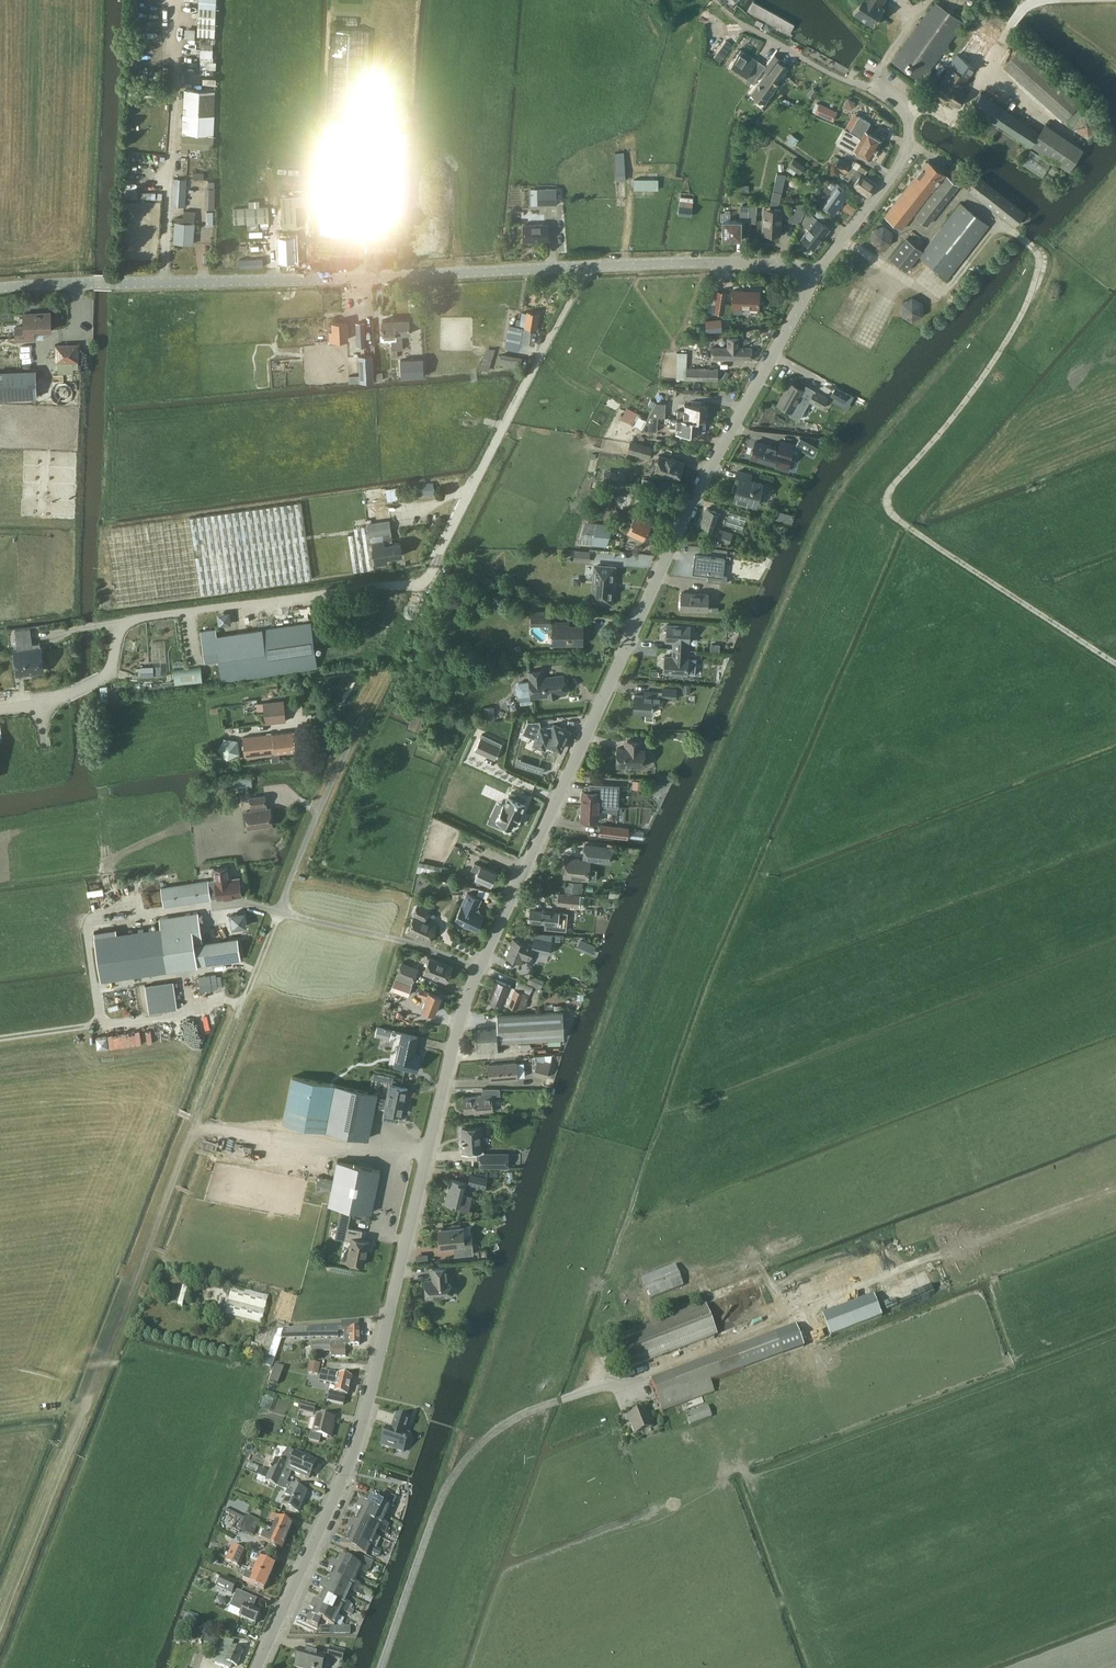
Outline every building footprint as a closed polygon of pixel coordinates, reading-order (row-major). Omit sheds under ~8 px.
[(217,0),(199,0),(198,35),(215,36),(217,0)] [(853,12),(874,25),(885,7),(882,5),(886,0),(861,0),(853,12)] [(923,82),(964,21),(935,1),(893,61),(923,82)] [(755,5),(749,14),(791,38),(797,29),(755,5)] [(953,63),(970,74),(1001,30),(984,19),(953,63)] [(330,29),(320,233),(351,234),(359,235),(369,31),(330,29)] [(726,40),(714,56),(721,61),(733,44),(726,40)] [(1064,120),(1084,99),(1023,44),(1003,66),(1064,120)] [(764,69),(767,66),(741,49),(729,66),(754,83),(764,69)] [(770,71),(753,95),(764,103),(778,84),(775,81),(777,78),(778,79),(787,67),(780,61),(772,72),(770,71)] [(960,89),(970,74),(953,63),(935,91),(959,106),(966,93),(960,89)] [(403,214),(407,130),(379,129),(381,77),(367,77),(361,211),(403,214)] [(214,149),(216,91),(185,89),(182,152),(188,152),(189,148),(214,149)] [(1040,131),(981,91),(971,106),(1031,146),(1032,144),(1070,169),(1084,148),(1045,123),(1040,131)] [(853,109),(856,101),(848,98),(845,106),(853,109)] [(410,114),(410,113),(410,110),(409,108),(407,104),(405,102),(403,101),(401,100),(398,99),(395,99),(393,100),(389,101),(387,103),(385,105),(384,107),(383,110),(383,113),(383,115),(384,118),(385,121),(387,123),(389,124),(391,126),(394,127),(396,127),(399,127),(402,126),(406,123),(408,121),(409,119),(410,116),(410,114)] [(833,120),(837,111),(819,103),(815,112),(833,120)] [(854,112),(836,143),(846,148),(848,145),(871,158),(882,139),(866,130),(870,122),(859,115),(854,112)] [(795,145),(800,138),(792,133),(786,142),(792,147),(794,144),(795,145)] [(1042,177),(1046,171),(1051,163),(1031,150),(1022,163),(1042,177)] [(625,151),(615,151),(617,180),(627,180),(625,151)] [(801,174),(806,166),(794,158),(789,165),(801,174)] [(846,173),(850,165),(840,158),(835,165),(846,173)] [(903,229),(945,173),(928,160),(885,215),(903,229)] [(856,161),(844,178),(868,195),(869,196),(877,185),(877,184),(857,170),(861,165),(860,164),(856,161)] [(777,173),(770,204),(779,204),(786,174),(777,173)] [(928,225),(959,184),(946,175),(915,215),(928,225)] [(1015,225),(1026,211),(981,175),(969,189),(1015,225)] [(186,206),(187,179),(174,178),(173,206),(186,206)] [(659,189),(658,179),(635,178),(635,189),(659,189)] [(816,200),(822,204),(834,213),(850,191),(837,182),(837,183),(830,179),(816,200)] [(539,204),(558,204),(558,188),(539,188),(539,204)] [(284,228),(297,227),(296,205),(303,205),(302,196),(282,197),(284,228)] [(691,216),(694,198),(681,196),(678,214),(691,216)] [(260,206),(260,202),(260,200),(249,200),(249,207),(234,207),(235,224),(269,222),(269,206),(260,206)] [(801,220),(810,200),(791,203),(790,218),(801,220)] [(948,278),(990,224),(961,202),(919,255),(948,278)] [(781,233),(782,207),(764,207),(763,232),(781,233)] [(194,223),(196,211),(185,210),(184,217),(178,217),(177,221),(176,221),(174,242),(193,243),(194,223)] [(809,229),(802,237),(807,242),(806,243),(812,248),(813,246),(815,248),(830,228),(808,210),(802,224),(809,229)] [(742,239),(742,220),(723,219),(723,239),(742,239)] [(549,224),(525,224),(525,240),(549,240),(549,224)] [(881,247),(891,243),(893,232),(884,225),(873,229),(872,241),(881,247)] [(306,229),(296,230),(297,258),(307,258),(306,229)] [(278,234),(279,258),(294,258),(293,234),(278,234)] [(396,253),(396,235),(369,234),(368,251),(396,253)] [(907,270),(923,250),(907,237),(891,258),(907,270)] [(759,309),(760,290),(733,289),(733,308),(759,309)] [(718,290),(715,312),(723,314),(726,291),(718,290)] [(540,313),(527,311),(527,312),(522,312),(521,319),(518,319),(517,326),(509,325),(506,347),(519,349),(522,327),(537,329),(540,313)] [(52,330),(51,312),(24,313),(25,326),(16,326),(17,341),(35,339),(35,330),(40,330),(40,331),(52,330)] [(410,318),(396,319),(397,334),(398,349),(403,348),(402,334),(411,333),(410,318)] [(709,318),(709,330),(725,330),(725,318),(709,318)] [(383,335),(381,335),(381,339),(383,341),(392,340),(393,357),(399,357),(398,349),(397,334),(396,319),(382,319),(383,335)] [(330,341),(347,339),(346,321),(333,322),(333,330),(330,330),(330,341)] [(365,322),(356,322),(357,345),(367,345),(365,322)] [(741,347),(740,338),(728,337),(728,347),(712,347),(712,359),(753,359),(753,348),(741,347)] [(78,343),(56,344),(56,345),(56,363),(79,362),(78,343)] [(481,369),(482,369),(489,371),(490,370),(496,349),(486,349),(485,355),(481,369)] [(687,352),(677,352),(677,367),(677,378),(718,379),(718,368),(688,367),(687,359),(687,352)] [(373,355),(359,356),(360,382),(374,381),(373,355)] [(422,361),(399,363),(400,380),(423,378),(422,361)] [(37,369),(0,371),(0,399),(38,397),(37,369)] [(790,382),(778,403),(792,411),(790,414),(799,419),(809,400),(822,408),(828,397),(809,387),(809,388),(807,386),(807,385),(806,385),(804,389),(790,382)] [(653,407),(649,416),(658,417),(665,417),(666,402),(657,402),(656,402),(652,400),(649,405),(653,407)] [(699,419),(699,420),(706,421),(707,406),(684,404),(684,409),(678,409),(678,418),(699,419)] [(624,414),(621,419),(630,423),(632,424),(636,426),(642,429),(657,431),(658,417),(649,416),(648,418),(627,407),(625,411),(624,414)] [(699,419),(678,418),(671,417),(670,426),(677,426),(676,432),(698,433),(699,420),(699,419)] [(796,444),(814,454),(819,446),(800,436),(796,444)] [(631,440),(628,451),(650,457),(652,446),(631,440)] [(790,456),(794,444),(781,440),(779,448),(756,441),(751,457),(776,464),(775,467),(789,471),(793,457),(790,456)] [(660,454),(655,472),(679,478),(684,460),(660,454)] [(612,466),(610,474),(621,477),(623,469),(612,466)] [(757,505),(759,498),(762,499),(764,497),(765,493),(764,490),(761,489),(763,483),(750,479),(751,474),(738,470),(735,480),(738,481),(734,499),(757,505)] [(420,494),(435,492),(433,482),(423,483),(424,486),(419,487),(420,494)] [(118,604),(313,578),(302,502),(107,528),(118,604)] [(717,530),(721,513),(707,508),(702,525),(717,530)] [(792,523),(794,514),(792,514),(778,510),(775,518),(791,523),(792,523)] [(743,529),(747,517),(731,511),(726,524),(743,529)] [(644,538),(651,523),(635,515),(627,531),(644,538)] [(387,557),(403,555),(401,541),(394,542),(390,520),(368,523),(370,535),(371,535),(372,541),(375,565),(388,562),(387,557)] [(605,547),(612,524),(585,521),(578,544),(605,547)] [(354,527),(355,533),(348,534),(353,571),(374,568),(368,525),(354,527)] [(730,544),(733,532),(720,528),(717,540),(730,544)] [(575,549),(574,561),(589,562),(590,550),(575,549)] [(695,554),(693,573),(709,575),(708,580),(727,582),(727,577),(723,576),(725,558),(695,554)] [(611,602),(614,567),(596,565),(593,600),(611,602)] [(709,610),(709,593),(682,592),(681,609),(709,610)] [(532,625),(551,624),(550,610),(532,611),(532,625)] [(569,625),(569,621),(553,621),(553,644),(583,643),(583,625),(569,625)] [(216,627),(201,629),(205,661),(206,661),(219,659),(222,680),(318,666),(311,622),(217,635),(216,627)] [(690,642),(691,626),(667,624),(667,641),(673,641),(673,649),(689,650),(689,642),(690,642)] [(16,649),(19,674),(47,670),(43,645),(41,645),(41,642),(31,643),(29,626),(17,628),(20,648),(16,649)] [(689,657),(689,650),(673,649),(673,656),(665,656),(665,672),(697,674),(698,658),(689,657)] [(202,666),(174,669),(176,684),(203,682),(202,666)] [(520,696),(531,695),(531,697),(566,693),(564,674),(545,676),(545,670),(528,671),(529,681),(518,682),(516,686),(517,694),(520,696)] [(691,692),(691,684),(684,684),(683,692),(691,692)] [(677,699),(677,689),(663,687),(663,693),(659,693),(659,691),(644,691),(644,695),(635,694),(634,709),(643,710),(643,711),(652,711),(653,703),(665,704),(665,698),(677,699)] [(264,702),(266,712),(265,712),(266,723),(286,721),(284,699),(274,700),(274,701),(264,702)] [(495,720),(494,706),(484,707),(485,721),(495,720)] [(413,712),(407,727),(415,730),(420,715),(413,712)] [(527,722),(522,734),(536,740),(534,745),(545,750),(547,744),(561,750),(569,731),(555,725),(541,728),(539,721),(527,722)] [(273,733),(243,737),(246,756),(272,753),(272,761),(280,760),(280,752),(296,750),(294,730),(273,733)] [(475,749),(495,758),(502,743),(482,734),(475,749)] [(644,748),(644,741),(626,740),(626,747),(617,747),(617,765),(646,766),(646,748),(644,748)] [(251,777),(229,780),(231,789),(252,786),(251,777)] [(583,790),(582,804),(607,805),(618,805),(619,785),(592,784),(590,784),(590,785),(586,785),(586,790),(583,790)] [(499,819),(496,824),(506,829),(508,825),(513,828),(516,821),(517,822),(523,810),(521,809),(524,803),(523,803),(525,799),(512,793),(510,796),(509,796),(505,805),(503,805),(497,818),(499,819)] [(272,824),(270,806),(267,807),(266,794),(250,796),(252,810),(245,811),(247,827),(272,824)] [(582,804),(581,820),(599,821),(599,810),(606,810),(607,805),(582,804)] [(628,838),(629,829),(629,827),(601,824),(600,834),(628,838)] [(566,857),(564,876),(589,879),(591,861),(599,862),(612,863),(614,847),(585,844),(583,859),(566,857)] [(480,865),(476,864),(474,868),(478,870),(476,877),(491,884),(497,872),(481,865),(480,865)] [(241,876),(231,877),(230,865),(213,867),(215,878),(218,899),(244,896),(241,876)] [(162,886),(164,906),(212,900),(208,879),(162,886)] [(476,929),(483,914),(480,913),(477,906),(481,898),(468,892),(455,919),(476,929)] [(580,907),(580,895),(558,893),(557,904),(580,907)] [(429,941),(437,924),(426,919),(430,908),(418,902),(412,915),(414,916),(407,931),(429,941)] [(531,908),(529,921),(545,922),(545,928),(566,930),(568,912),(531,908)] [(161,926),(95,936),(102,980),(125,976),(132,975),(167,970),(198,966),(195,943),(203,942),(199,912),(159,917),(161,926)] [(248,927),(246,912),(230,914),(233,929),(248,927)] [(203,942),(195,943),(198,966),(241,960),(238,937),(203,942)] [(525,942),(514,938),(506,956),(521,960),(523,956),(530,958),(534,951),(550,954),(553,942),(535,938),(534,944),(526,941),(525,942)] [(581,940),(578,946),(594,953),(597,946),(581,940)] [(446,981),(452,966),(430,957),(424,972),(446,981)] [(413,982),(418,967),(401,961),(396,975),(413,982)] [(408,996),(412,984),(395,977),(391,988),(408,996)] [(527,1001),(529,996),(527,996),(528,993),(524,992),(525,991),(515,988),(515,987),(511,985),(497,979),(488,1000),(503,1006),(505,1001),(508,1002),(508,1004),(517,1009),(518,1008),(527,1008),(529,1003),(527,1001)] [(435,1012),(442,995),(429,990),(420,987),(418,994),(426,997),(422,1008),(435,1012)] [(497,1049),(496,1041),(565,1038),(563,1011),(497,1015),(498,1027),(496,1029),(478,1030),(479,1049),(485,1049),(485,1050),(497,1049)] [(385,1028),(380,1027),(377,1027),(375,1036),(383,1037),(385,1028)] [(417,1070),(420,1056),(417,1055),(414,1050),(417,1036),(403,1033),(395,1065),(417,1070)] [(537,1061),(534,1074),(547,1077),(551,1061),(552,1056),(537,1056),(537,1061)] [(490,1080),(518,1077),(517,1062),(489,1064),(490,1080)] [(295,1076),(286,1120),(326,1129),(369,1138),(375,1106),(377,1101),(378,1096),(378,1092),(336,1084),(335,1084),(295,1076)] [(377,1101),(375,1106),(376,1106),(384,1108),(384,1110),(383,1117),(398,1120),(400,1113),(403,1113),(408,1088),(389,1084),(386,1097),(378,1096),(377,1101)] [(465,1112),(494,1110),(492,1096),(500,1095),(500,1088),(483,1088),(484,1095),(464,1097),(465,1112)] [(463,1151),(482,1149),(481,1134),(484,1133),(483,1126),(462,1128),(463,1151)] [(509,1152),(479,1152),(479,1167),(509,1167),(509,1152)] [(319,1176),(316,1188),(331,1191),(329,1204),(372,1213),(380,1169),(337,1161),(334,1179),(319,1176)] [(486,1188),(489,1177),(471,1173),(469,1184),(486,1188)] [(469,1211),(474,1196),(465,1194),(468,1182),(451,1178),(446,1203),(460,1206),(459,1209),(469,1211)] [(337,1224),(335,1237),(345,1239),(348,1227),(348,1226),(351,1210),(340,1208),(337,1224)] [(464,1226),(439,1229),(440,1247),(454,1246),(455,1255),(474,1253),(473,1242),(472,1236),(465,1237),(464,1226)] [(365,1265),(369,1241),(361,1239),(363,1229),(348,1227),(345,1239),(351,1240),(347,1261),(365,1265)] [(650,1299),(684,1285),(676,1265),(642,1278),(650,1299)] [(449,1278),(448,1266),(432,1268),(433,1279),(425,1280),(427,1297),(453,1294),(451,1278),(449,1278)] [(233,1286),(226,1315),(262,1324),(270,1294),(233,1286)] [(625,1369),(718,1334),(707,1303),(613,1338),(625,1369)] [(264,1354),(261,1363),(267,1365),(268,1365),(273,1367),(282,1338),(285,1339),(284,1339),(310,1338),(339,1338),(338,1331),(344,1331),(345,1340),(340,1340),(340,1342),(313,1342),(313,1352),(331,1351),(331,1357),(346,1357),(345,1345),(350,1345),(360,1345),(360,1328),(359,1321),(342,1321),(342,1323),(340,1322),(340,1324),(336,1324),(309,1326),(309,1327),(287,1329),(285,1328),(285,1329),(277,1330),(275,1336),(276,1337),(269,1356),(264,1354)] [(652,1379),(659,1397),(664,1410),(715,1391),(711,1381),(751,1366),(784,1354),(776,1333),(743,1346),(735,1349),(703,1360),(652,1379)] [(310,1361),(309,1367),(320,1369),(321,1363),(310,1361)] [(279,1384),(285,1368),(276,1364),(270,1381),(279,1384)] [(336,1385),(339,1374),(324,1371),(321,1382),(336,1385)] [(339,1374),(336,1385),(335,1393),(348,1395),(352,1377),(339,1374)] [(314,1416),(316,1407),(302,1403),(299,1412),(314,1416)] [(708,1406),(687,1413),(691,1424),(712,1416),(708,1406)] [(636,1433),(653,1427),(651,1421),(654,1420),(649,1408),(630,1415),(635,1427),(634,1428),(636,1433)] [(331,1438),(335,1419),(317,1415),(313,1434),(331,1438)] [(387,1427),(381,1445),(404,1452),(409,1434),(406,1433),(411,1419),(396,1415),(392,1428),(387,1427)] [(276,1459),(271,1469),(290,1477),(293,1471),(309,1479),(312,1471),(316,1472),(317,1471),(320,1466),(319,1464),(316,1462),(316,1461),(304,1456),(295,1453),(296,1452),(288,1448),(286,1453),(294,1456),(290,1466),(287,1465),(288,1464),(276,1459)] [(261,1468),(258,1475),(266,1479),(269,1472),(261,1468)] [(269,1473),(265,1482),(266,1483),(277,1487),(278,1487),(284,1490),(285,1489),(289,1491),(282,1506),(299,1513),(308,1492),(291,1485),(288,1483),(290,1477),(271,1469),(269,1473)] [(358,1503),(385,1515),(388,1510),(389,1510),(391,1507),(392,1507),(397,1498),(384,1492),(380,1501),(368,1496),(365,1502),(360,1499),(358,1503)] [(383,1522),(385,1515),(358,1503),(357,1507),(361,1509),(359,1515),(388,1529),(390,1524),(383,1522)] [(240,1531),(247,1533),(253,1518),(247,1515),(245,1521),(240,1531)] [(272,1515),(269,1521),(275,1524),(273,1530),(272,1531),(288,1537),(293,1525),(272,1515)] [(385,1534),(388,1529),(359,1515),(356,1522),(351,1519),(349,1523),(376,1536),(378,1532),(385,1534)] [(253,1518),(247,1533),(253,1536),(260,1521),(253,1518)] [(372,1546),(376,1536),(349,1523),(347,1527),(352,1530),(350,1535),(372,1546)] [(267,1527),(261,1540),(283,1549),(288,1537),(272,1531),(273,1530),(267,1527)] [(367,1556),(372,1546),(350,1535),(347,1541),(341,1539),(340,1543),(367,1556)] [(233,1564),(239,1549),(233,1546),(226,1561),(233,1564)] [(239,1549),(233,1564),(239,1567),(246,1552),(239,1549)] [(330,1563),(358,1576),(360,1572),(360,1571),(365,1573),(367,1569),(369,1570),(370,1570),(374,1562),(357,1555),(353,1562),(341,1556),(338,1562),(332,1559),(330,1563)] [(257,1565),(255,1571),(270,1578),(275,1565),(254,1556),(251,1563),(257,1565)] [(361,1590),(360,1590),(361,1590),(363,1585),(360,1584),(355,1582),(358,1576),(330,1563),(329,1567),(334,1570),(331,1576),(361,1590)] [(264,1590),(270,1578),(255,1571),(252,1577),(246,1574),(243,1581),(264,1590)] [(321,1583),(348,1596),(350,1591),(356,1594),(357,1593),(359,1594),(360,1590),(361,1590),(331,1576),(328,1582),(323,1579),(321,1583)] [(232,1596),(237,1584),(223,1577),(217,1589),(232,1596)] [(351,1609),(352,1606),(350,1605),(351,1604),(345,1602),(348,1596),(321,1583),(319,1587),(325,1590),(322,1596),(351,1609)] [(230,1607),(228,1612),(240,1617),(256,1624),(261,1613),(253,1609),(257,1600),(238,1591),(230,1607)] [(312,1603),(339,1616),(342,1611),(347,1613),(350,1614),(352,1610),(351,1609),(322,1596),(319,1602),(313,1599),(312,1603)] [(334,1626),(339,1616),(312,1603),(310,1607),(315,1610),(313,1615),(310,1613),(306,1622),(318,1627),(321,1620),(334,1626)] [(195,1629),(200,1616),(187,1611),(182,1624),(195,1629)] [(218,1645),(219,1638),(206,1636),(205,1643),(218,1645)] [(235,1641),(226,1639),(223,1645),(222,1644),(215,1662),(227,1667),(231,1667),(232,1664),(237,1667),(243,1652),(233,1647),(235,1641)] [(343,1662),(346,1650),(331,1647),(328,1658),(343,1662)] [(326,1658),(300,1651),(296,1667),(301,1667),(323,1667),(326,1658)]
